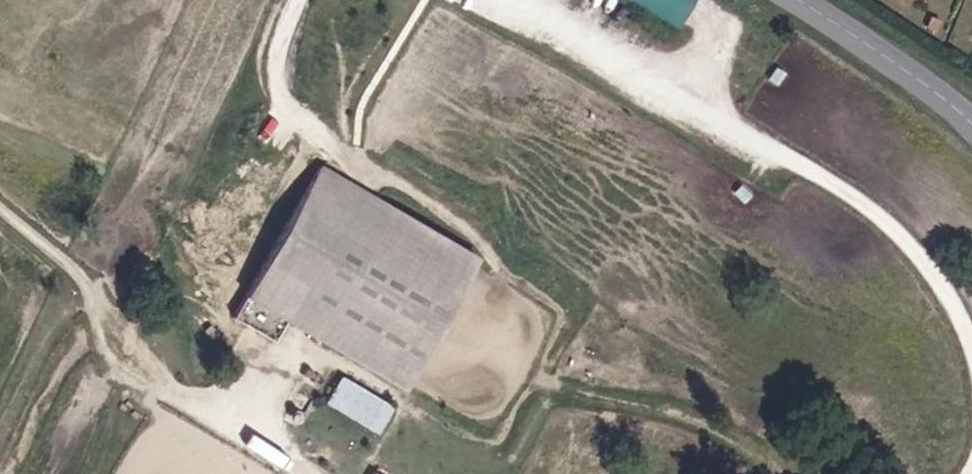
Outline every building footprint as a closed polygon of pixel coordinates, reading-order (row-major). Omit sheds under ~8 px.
[(693,0),(638,0),(681,22),(693,0)] [(472,249),(311,160),(235,295),(396,384),(472,249)] [(381,430),(396,403),(341,373),(326,401),(381,430)]
